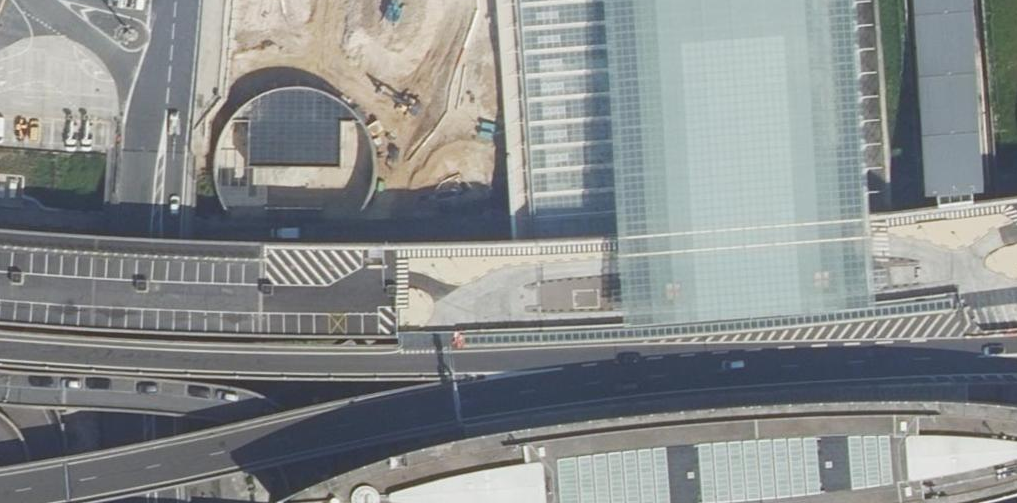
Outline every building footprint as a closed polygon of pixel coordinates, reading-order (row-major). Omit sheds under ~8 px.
[(516,209),(518,243),(528,243),(530,264),(476,266),(477,302),(462,302),(463,321),(456,321),(457,352),(474,352),(475,361),(470,362),(474,398),(454,400),(456,421),(458,424),(462,426),(465,426),(467,437),(435,445),(404,453),(389,457),(338,474),(290,495),(273,502),(994,502),(1002,501),(1007,500),(1016,497),(1016,406),(1012,405),(955,401),(953,383),(958,380),(960,374),(959,361),(939,363),(937,337),(932,338),(930,317),(945,315),(940,285),(1016,275),(1016,221),(911,234),(877,237),(875,217),(864,0),(500,0),(516,209)] [(920,209),(920,211),(1000,200),(996,167),(983,0),(904,0),(910,73),(920,209)] [(121,334),(297,339),(435,339),(543,347),(797,330),(955,313),(1016,304),(1016,198),(1000,200),(920,211),(909,212),(875,217),(608,246),(518,243),(401,245),(296,244),(191,241),(40,232),(0,227),(0,325),(121,334)]
